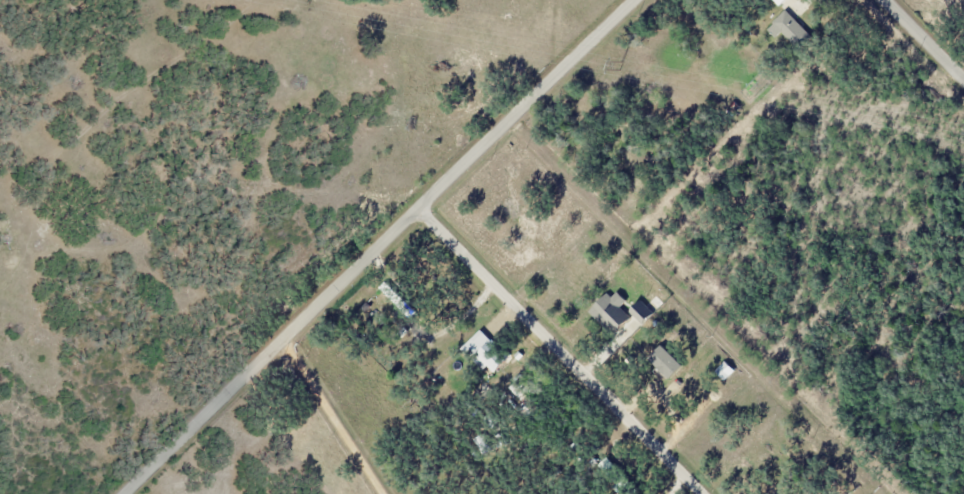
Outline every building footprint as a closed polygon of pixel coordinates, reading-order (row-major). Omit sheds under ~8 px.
[(763,25),(783,7),(805,31),(790,44),(781,32),(774,38),(763,25)] [(589,310),(613,335),(630,317),(619,307),(625,301),(619,295),(614,300),(607,292),(589,310)] [(641,323),(652,313),(641,300),(629,309),(641,323)] [(475,353),(492,372),(508,357),(481,328),(460,348),(470,358),(475,353)] [(725,381),(734,370),(724,361),(715,372),(725,381)] [(486,453),(492,447),(481,434),(474,441),(486,453)]
